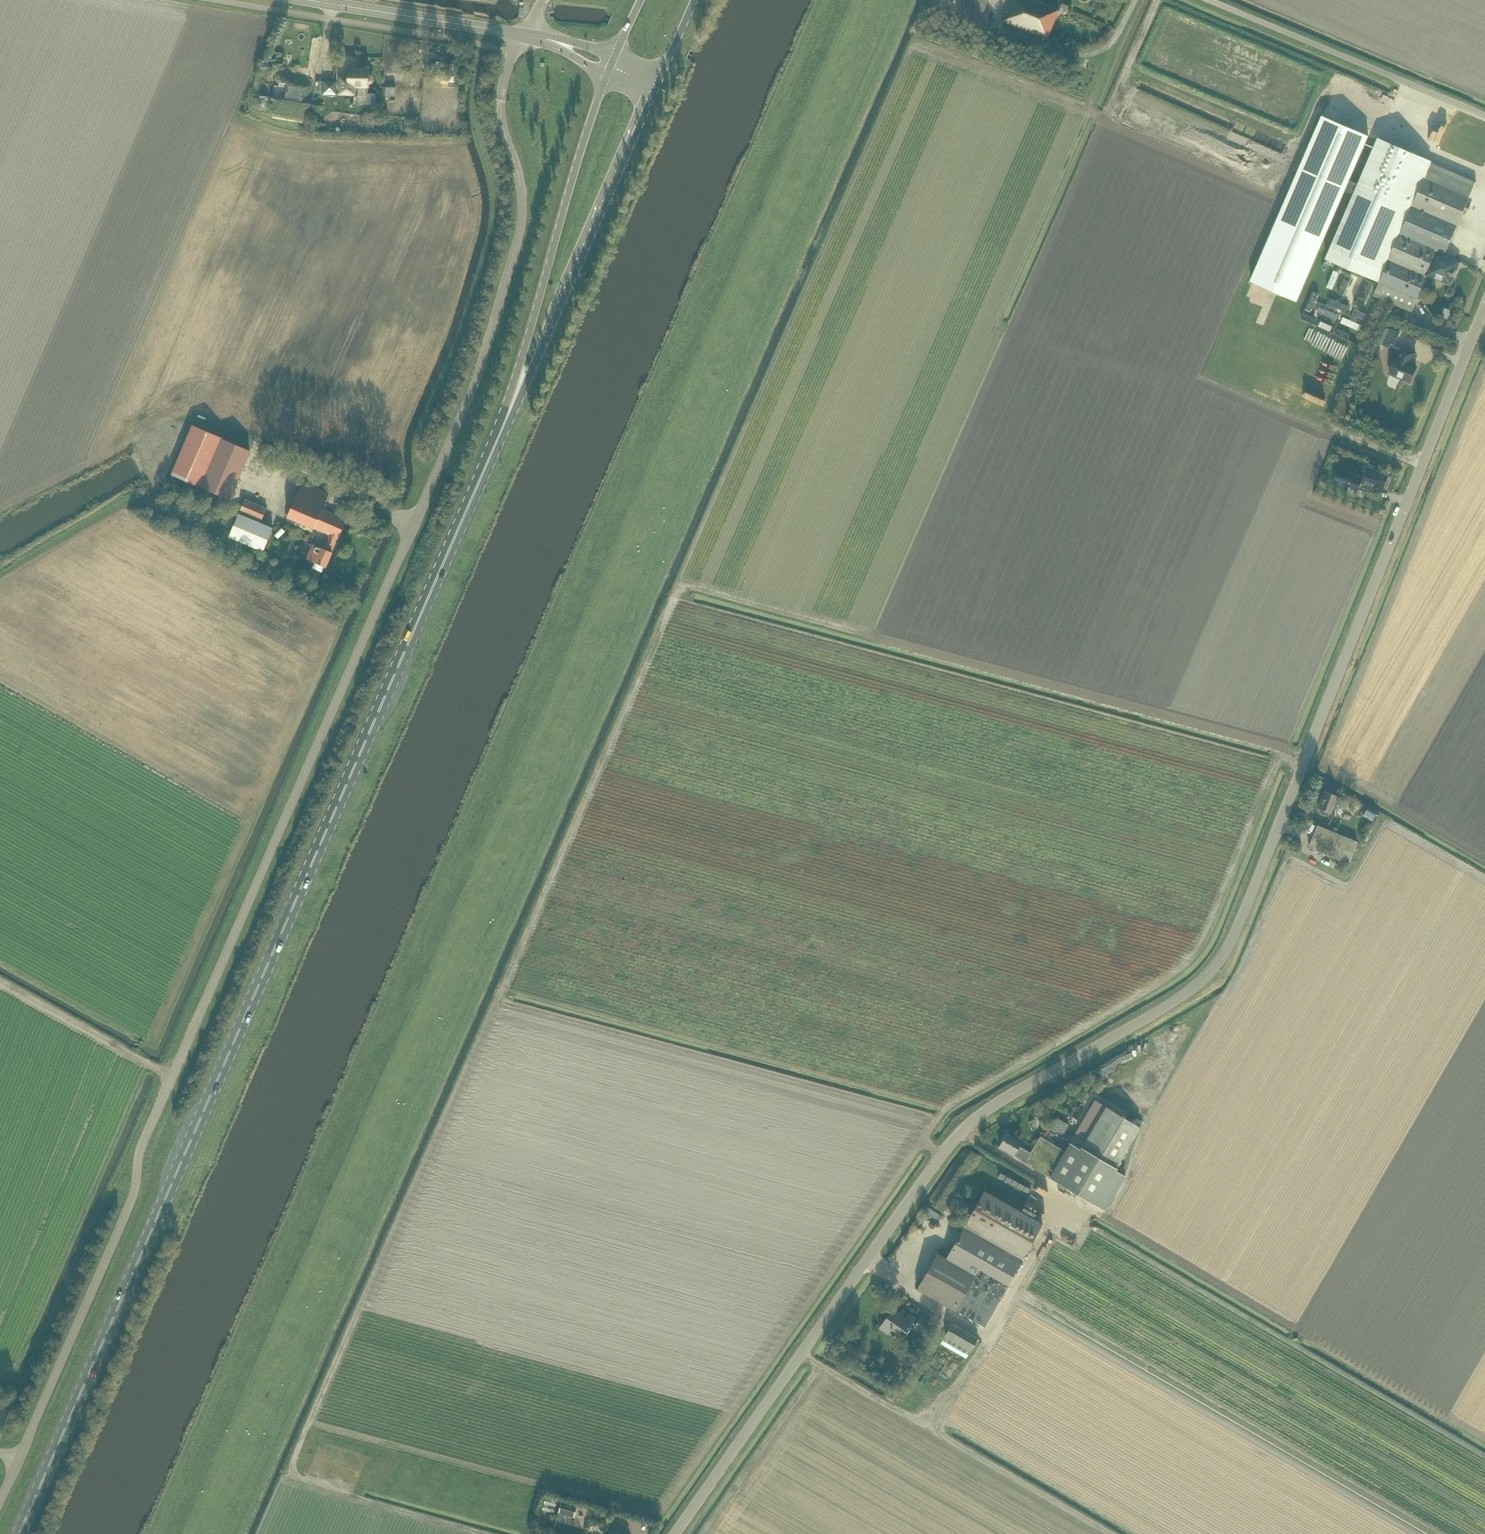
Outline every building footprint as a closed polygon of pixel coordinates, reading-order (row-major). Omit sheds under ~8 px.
[(988,0),(931,0),(929,4),(978,24),(988,0)] [(1053,7),(1036,0),(1011,0),(1005,12),(1007,13),(1004,21),(1047,39),(1059,9),(1053,7)] [(369,89),(369,85),(373,83),(375,81),(374,77),(373,74),(370,71),(370,68),(348,68),(347,76),(339,76),(338,95),(356,96),(356,88),(369,89)] [(324,81),(323,94),(337,94),(337,81),(324,81)] [(395,84),(387,84),(387,87),(387,94),(395,94),(395,87),(395,84)] [(272,96),(271,100),(274,101),(272,117),(273,118),(304,123),(305,122),(307,110),(313,107),(318,108),(319,104),(302,101),(304,89),(287,86),(285,99),(272,96)] [(260,92),(258,107),(267,109),(268,98),(262,97),(262,93),(260,92)] [(1412,312),(1428,276),(1427,275),(1437,252),(1436,252),(1436,250),(1446,254),(1477,182),(1378,140),(1359,184),(1350,180),(1369,136),(1323,116),(1251,281),(1297,301),(1346,189),(1355,193),(1327,259),(1380,282),(1374,295),(1412,312)] [(1427,275),(1428,276),(1429,275),(1451,285),(1460,262),(1437,252),(1427,275)] [(1337,287),(1344,288),(1348,270),(1341,269),(1337,287)] [(1346,291),(1354,293),(1360,275),(1352,273),(1346,291)] [(1260,308),(1265,310),(1271,295),(1266,293),(1260,308)] [(1384,326),(1373,352),(1378,354),(1382,345),(1393,350),(1390,356),(1397,359),(1396,359),(1390,374),(1410,382),(1417,367),(1411,365),(1416,353),(1402,347),(1402,348),(1395,345),(1400,333),(1389,329),(1384,326)] [(1357,338),(1364,341),(1366,337),(1359,333),(1357,338)] [(222,439),(193,426),(172,474),(202,487),(231,498),(250,451),(222,439)] [(1376,465),(1370,463),(1364,479),(1338,469),(1334,480),(1359,490),(1362,483),(1376,488),(1377,485),(1385,488),(1389,476),(1382,473),(1382,471),(1375,468),(1376,465)] [(322,508),(329,493),(302,481),(287,516),(329,535),(323,548),(314,544),(307,559),(315,562),(313,567),(322,571),(324,566),(326,567),(332,552),(332,551),(337,538),(338,539),(347,519),(322,508)] [(267,507),(266,507),(245,498),(239,512),(261,521),(267,507)] [(263,551),(273,528),(239,513),(229,537),(263,551)] [(1325,790),(1318,808),(1319,808),(1318,810),(1319,813),(1326,815),(1328,814),(1329,812),(1331,813),(1336,801),(1340,803),(1342,797),(1325,790)] [(1372,821),(1376,813),(1367,808),(1363,815),(1372,821)] [(1348,864),(1357,842),(1336,833),(1331,831),(1317,825),(1308,847),(1348,864)] [(1126,1176),(1116,1170),(1141,1127),(1095,1099),(1049,1176),(1105,1210),(1126,1176)] [(1049,1176),(1057,1163),(1064,1150),(1040,1136),(1031,1152),(1020,1146),(1022,1141),(1007,1131),(998,1146),(1014,1155),(1026,1162),(1025,1162),(1049,1176)] [(996,1165),(994,1170),(1003,1173),(1005,1169),(996,1165)] [(985,1327),(1043,1223),(984,1190),(946,1257),(937,1252),(917,1289),(955,1311),(956,1311),(985,1327)] [(1052,1252),(1058,1241),(1053,1239),(1048,1249),(1052,1252)] [(902,1337),(916,1317),(909,1312),(906,1316),(893,1307),(879,1328),(888,1334),(891,1330),(902,1337)] [(922,1335),(932,1321),(922,1313),(911,1328),(922,1335)] [(966,1358),(971,1351),(978,1337),(952,1322),(945,1336),(940,1343),(966,1358)] [(574,1517),(577,1504),(562,1500),(558,1513),(574,1517)] [(616,1525),(609,1533),(629,1533),(616,1525)]
